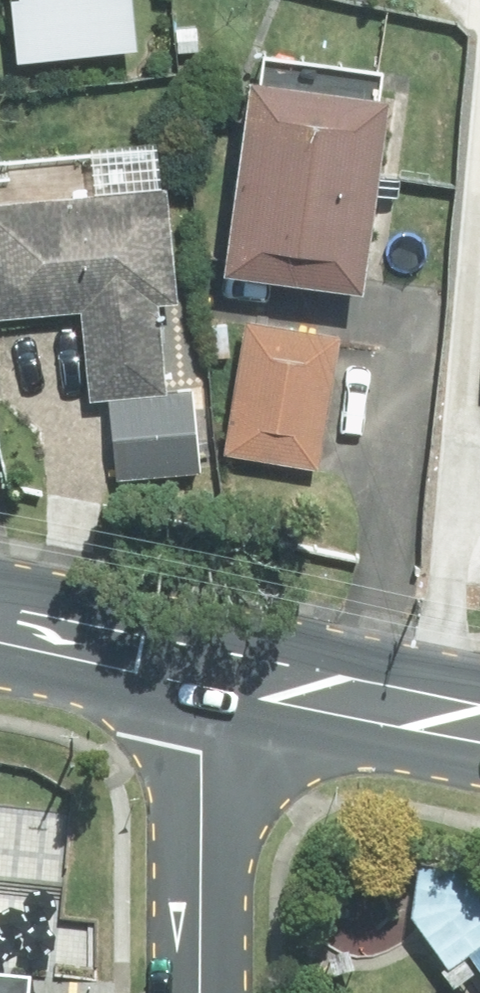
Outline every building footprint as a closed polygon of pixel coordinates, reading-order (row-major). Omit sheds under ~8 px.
[(10,67),(131,55),(126,0),(12,0),(13,5),(4,6),(10,67)] [(244,83),(216,278),(354,299),(382,104),(244,83)] [(156,307),(176,304),(165,189),(0,203),(0,320),(77,313),(85,402),(164,396),(156,307)] [(337,338),(244,323),(223,456),(317,470),(337,338)] [(229,369),(224,329),(204,330),(207,370),(229,369)] [(117,484),(197,476),(190,396),(109,404),(117,484)] [(435,859),(378,903),(447,992),(460,992),(479,978),(479,917),(435,859)] [(31,976),(0,973),(0,992),(31,992),(31,976)]
